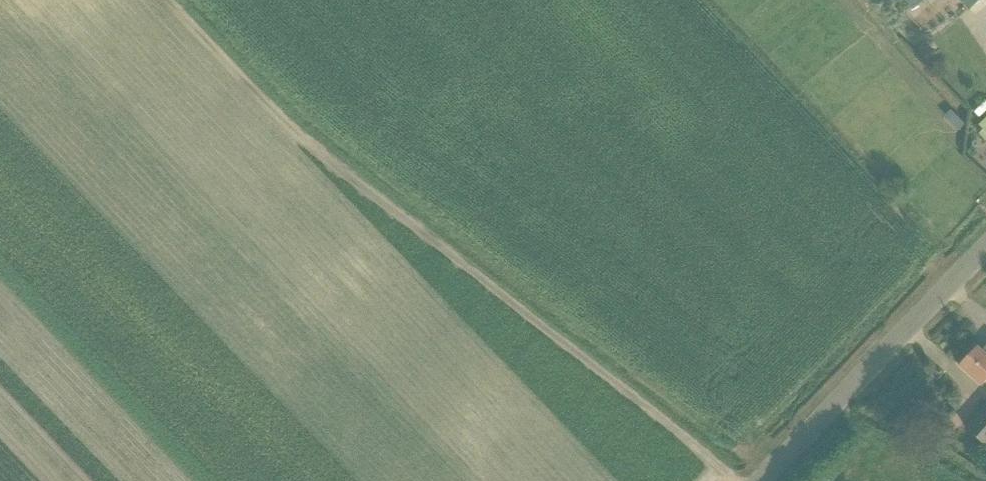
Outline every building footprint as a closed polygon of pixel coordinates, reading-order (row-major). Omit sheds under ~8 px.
[(969,9),(979,0),(961,0),(969,9)] [(959,365),(974,379),(981,386),(982,384),(985,380),(985,355),(977,347),(959,365)] [(985,444),(985,404),(966,428),(985,444)]
